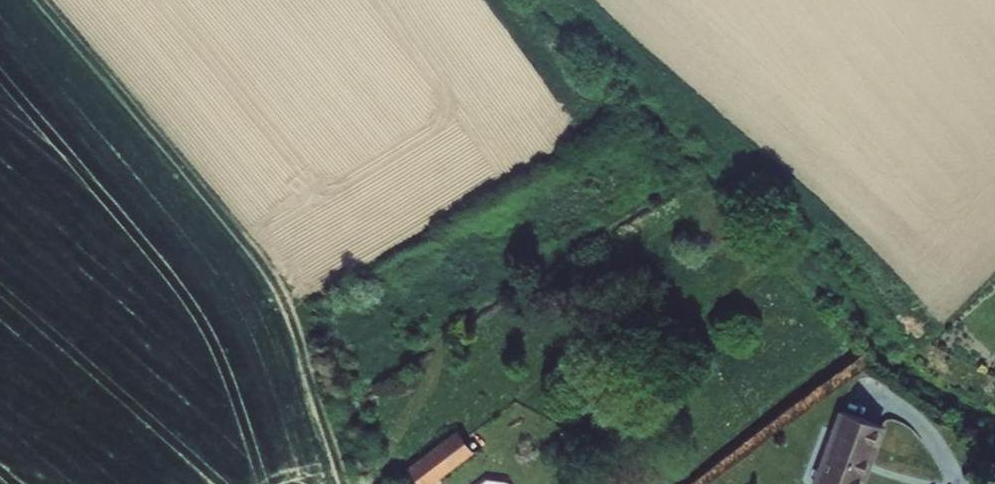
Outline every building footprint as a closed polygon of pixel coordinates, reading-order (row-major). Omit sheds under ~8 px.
[(835,402),(815,481),(825,483),(863,483),(878,413),(835,402)] [(404,474),(411,483),(431,483),(475,452),(459,432),(404,474)]
